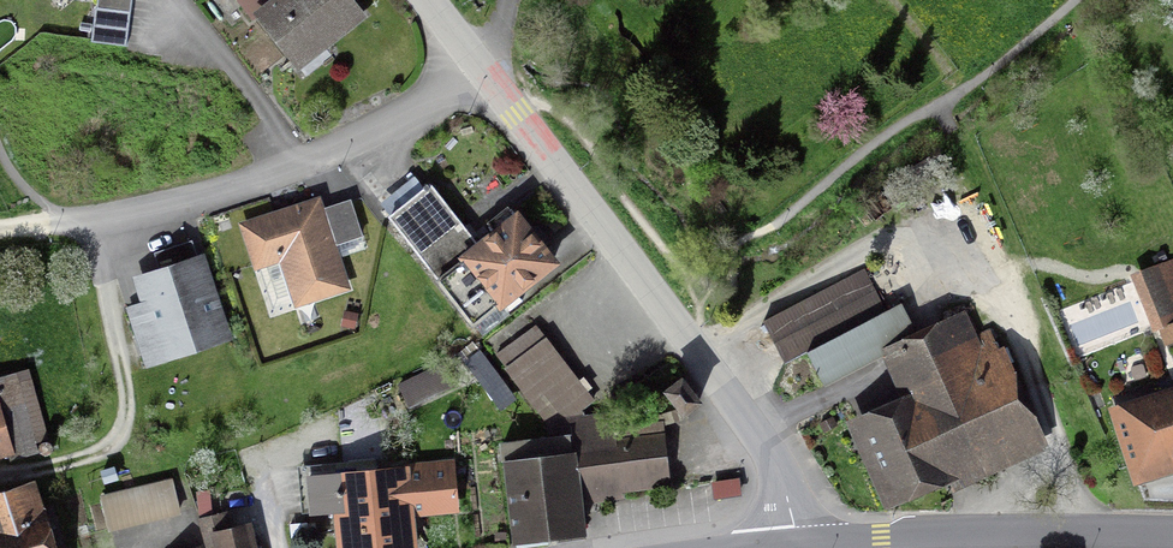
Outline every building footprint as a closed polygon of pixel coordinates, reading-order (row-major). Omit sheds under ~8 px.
[(130,47),(134,0),(105,0),(101,44),(130,47)] [(360,18),(345,0),(280,0),(256,19),(295,69),(360,18)] [(470,325),(497,303),(501,308),(553,265),(514,219),(475,252),(426,189),(386,220),(470,325)] [(318,207),(331,244),(362,232),(349,196),(318,207)] [(318,207),(315,202),(242,228),(255,263),(280,254),(299,308),(347,290),(331,244),(318,207)] [(228,342),(194,256),(129,281),(163,367),(228,342)] [(1165,261),(1137,270),(1162,344),(1172,340),(1172,284),(1165,261)] [(881,315),(862,275),(766,322),(786,361),(881,315)] [(889,355),(908,402),(854,423),(885,505),(1043,444),(1012,363),(981,375),(962,327),(889,355)] [(582,393),(536,332),(505,356),(551,416),(582,393)] [(701,396),(687,377),(672,388),(687,407),(701,396)] [(1172,459),(1172,389),(1119,409),(1142,470),(1172,459)] [(568,436),(499,444),(511,543),(579,535),(576,505),(598,503),(622,500),(620,490),(665,485),(659,435),(615,440),(612,417),(566,422),(568,436)] [(404,475),(350,480),(355,547),(410,547),(404,475)] [(111,528),(179,512),(171,481),(103,497),(111,528)] [(32,486),(0,494),(0,547),(48,547),(32,486)] [(247,528),(229,533),(223,513),(201,519),(209,547),(253,547),(247,528)]
